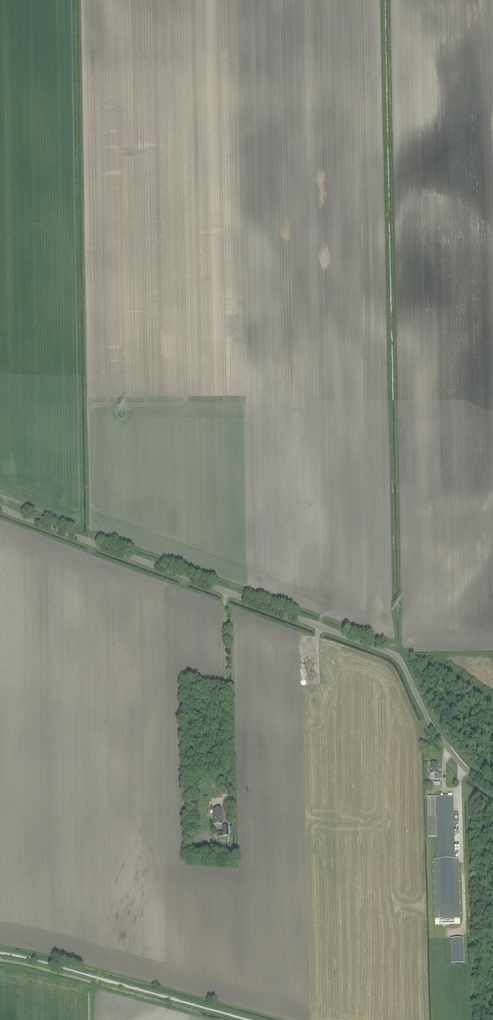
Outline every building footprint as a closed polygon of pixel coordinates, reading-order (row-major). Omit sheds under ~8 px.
[(431,763),(431,774),(435,774),(435,779),(442,779),(442,774),(438,774),(438,763),(431,763)] [(438,859),(434,860),(435,919),(442,919),(442,924),(454,924),(454,918),(460,918),(459,881),(459,862),(459,859),(454,859),(454,829),(454,823),(454,822),(454,812),(454,796),(436,797),(437,825),(438,859)] [(427,797),(428,837),(437,837),(437,825),(436,797),(427,797)] [(214,824),(223,824),(222,809),(213,809),(214,824)] [(218,837),(229,836),(229,826),(222,826),(222,831),(218,832),(218,837)] [(452,964),(464,964),(463,938),(451,939),(452,964)]
